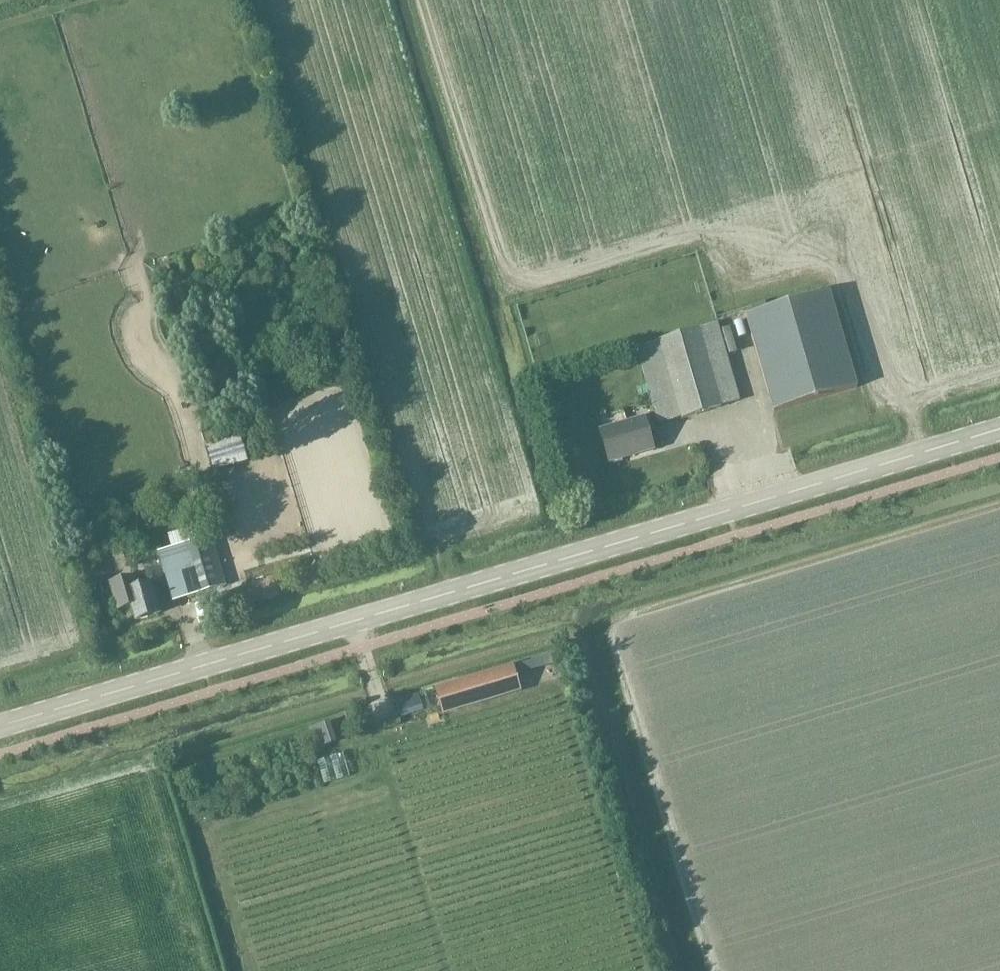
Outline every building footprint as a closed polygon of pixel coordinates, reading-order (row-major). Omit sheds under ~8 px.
[(856,388),(829,292),(745,316),(773,412),(856,388)] [(739,402),(716,322),(658,339),(658,341),(636,347),(658,424),(680,417),(680,419),(739,402)] [(654,449),(644,416),(599,429),(609,462),(654,449)] [(76,512),(72,497),(63,499),(67,515),(76,512)] [(211,537),(158,552),(172,602),(225,586),(211,537)] [(140,587),(136,576),(110,584),(118,610),(131,606),(135,621),(159,614),(150,584),(140,587)] [(520,690),(513,666),(435,690),(442,713),(520,690)] [(345,725),(343,718),(312,728),(316,742),(331,737),(329,730),(345,725)] [(349,777),(342,754),(317,761),(324,784),(349,777)]
